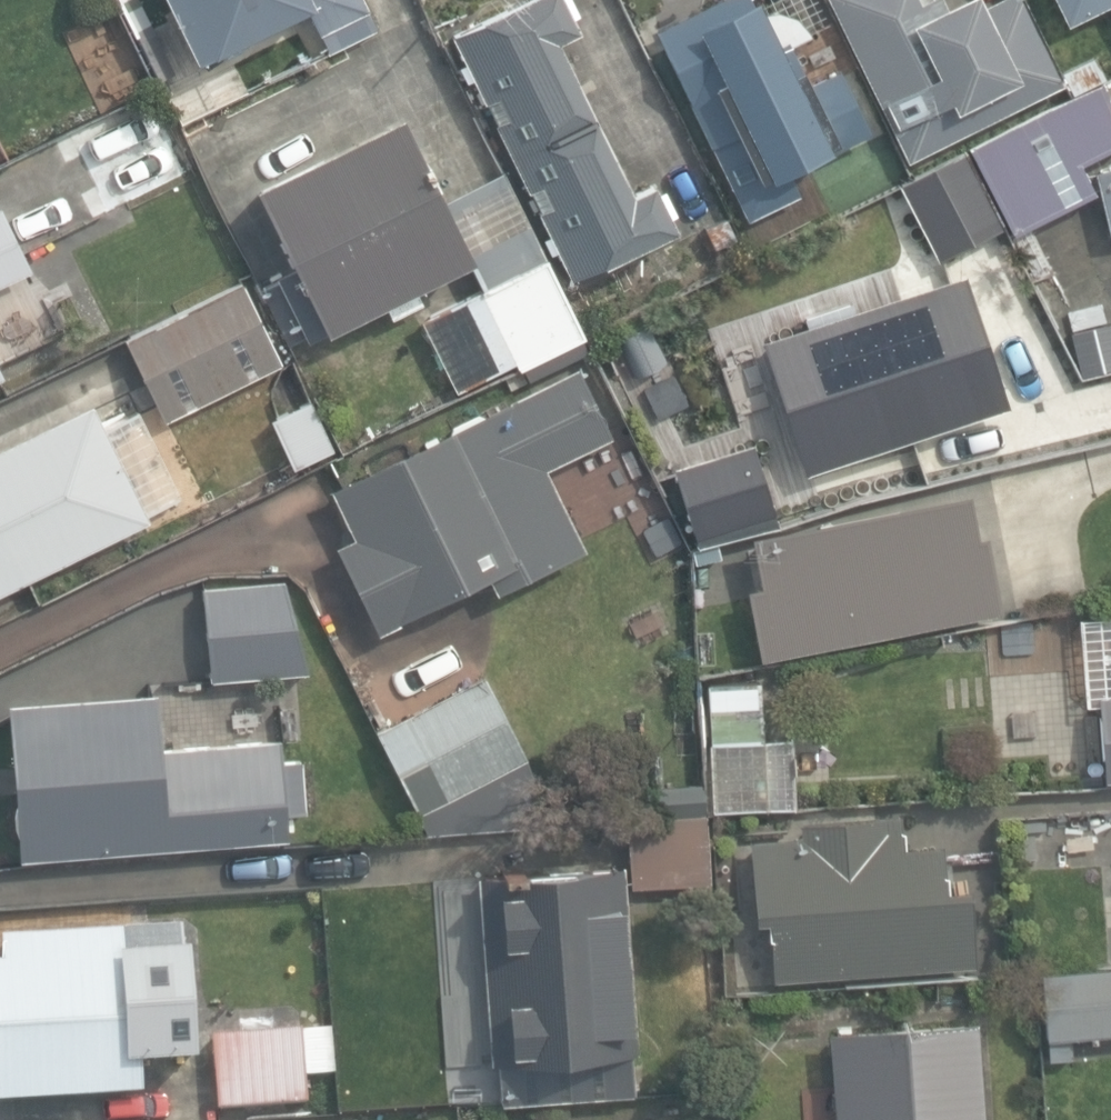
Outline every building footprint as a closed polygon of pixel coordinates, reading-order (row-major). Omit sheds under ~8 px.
[(312,8),(308,0),(167,0),(197,63),(312,8)] [(373,27),(359,0),(345,0),(306,20),(323,53),(373,27)] [(555,41),(576,30),(561,0),(519,0),(451,34),(572,281),(676,230),(652,183),(630,194),(555,41)] [(752,0),(716,0),(653,30),(747,223),(799,198),(787,172),(870,132),(840,70),(811,85),(791,44),(812,33),(778,7),(760,16),(752,0)] [(908,162),(1067,83),(1025,0),(993,0),(984,5),(981,0),(965,0),(948,8),(944,0),(827,0),(908,162)] [(1068,26),(1110,5),(1110,0),(1056,0),(1068,26)] [(937,261),(1011,224),(1015,233),(1095,193),(1081,164),(1110,149),(1110,105),(1100,83),(898,183),(937,261)] [(72,147),(104,214),(190,173),(157,106),(72,147)] [(308,342),(474,259),(403,116),(257,189),(296,268),(279,276),(281,280),(262,289),(290,345),(306,337),(308,342)] [(1094,171),(1109,236),(1110,235),(1110,167),(1094,171)] [(9,279),(13,287),(32,277),(0,211),(0,284),(9,279)] [(521,370),(586,339),(547,260),(422,322),(456,391),(517,362),(521,370)] [(843,441),(862,499),(976,470),(960,422),(1008,406),(964,273),(806,325),(810,338),(777,349),(789,388),(798,385),(819,449),(843,441)] [(125,338),(165,421),(288,361),(248,278),(125,338)] [(9,374),(0,355),(0,378),(9,374)] [(337,547),(379,633),(489,579),(496,593),(587,549),(547,468),(614,436),(580,368),(335,489),(358,536),(337,547)] [(272,418),(295,468),(335,449),(312,400),(272,418)] [(150,519),(93,403),(0,449),(0,593),(150,519)] [(695,545),(773,522),(750,444),(672,467),(695,545)] [(978,495),(754,541),(764,589),(748,593),(763,668),(1004,619),(978,495)] [(202,588),(211,680),(309,673),(285,580),(202,588)] [(427,834),(556,824),(481,675),(374,729),(427,834)] [(709,685),(712,742),(764,738),(760,681),(709,685)] [(1099,783),(1110,782),(1110,688),(1092,690),(1099,783)] [(10,703),(21,858),(291,839),(289,814),(308,813),(304,757),(283,759),(281,738),(162,746),(158,692),(10,703)] [(628,819),(633,888),(710,882),(705,813),(628,819)] [(770,924),(775,981),(976,966),(972,886),(947,888),(943,844),(907,847),(906,831),(902,831),(901,818),(800,825),(801,837),(750,841),(756,925),(770,924)] [(634,1094),(631,1053),(637,1052),(623,865),(478,876),(491,1059),(497,1059),(500,1104),(634,1094)] [(145,1095),(143,1067),(192,1064),(184,927),(2,938),(3,963),(0,963),(0,1104),(145,1095)] [(1048,1041),(1110,1036),(1110,966),(1042,971),(1048,1041)] [(834,1119),(986,1119),(978,1020),(828,1031),(834,1119)] [(213,1036),(220,1110),(309,1102),(302,1029),(213,1036)] [(1071,1119),(1110,1119),(1110,1071),(1108,1071),(1107,1052),(1066,1055),(1071,1119)]
